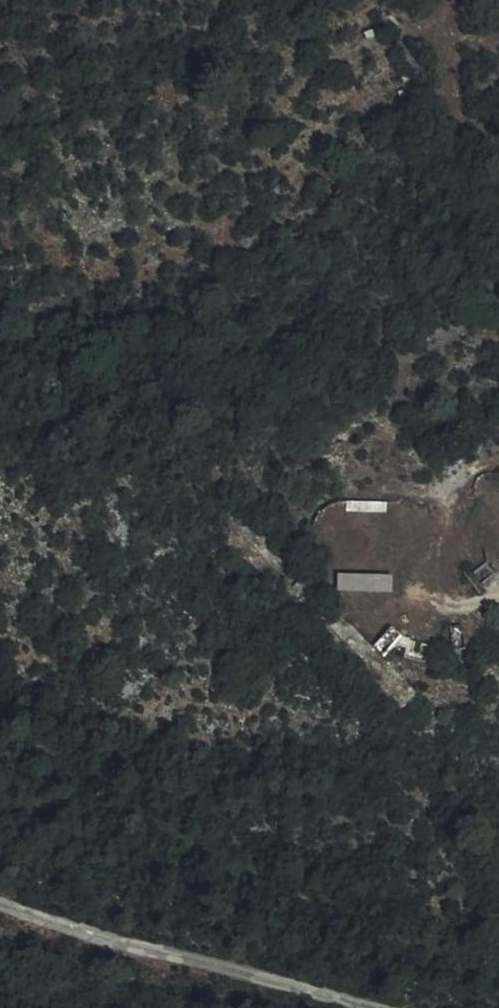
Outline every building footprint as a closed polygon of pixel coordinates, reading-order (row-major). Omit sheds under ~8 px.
[(338,589),(393,589),(393,572),(338,572),(338,589)]
